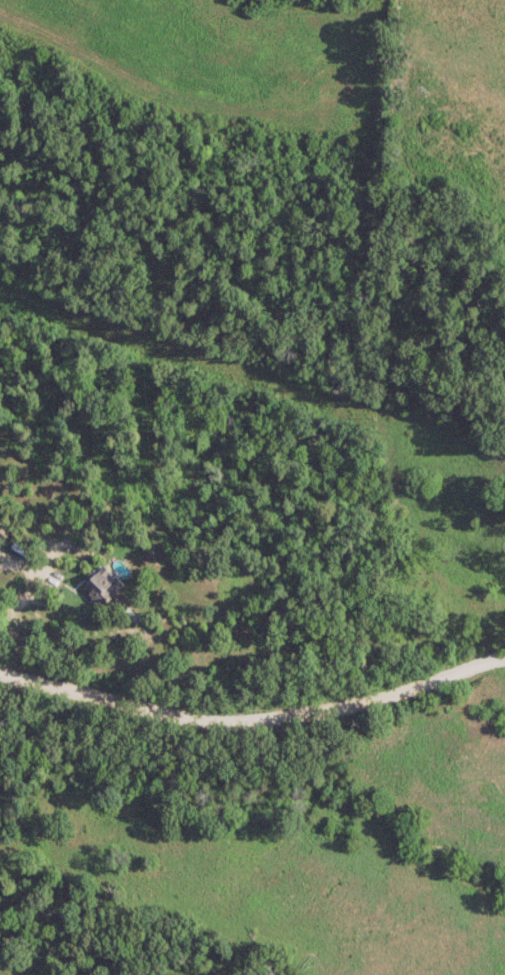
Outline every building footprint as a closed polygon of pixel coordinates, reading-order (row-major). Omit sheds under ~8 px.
[(84,586),(104,606),(126,584),(105,564),(84,586)]
